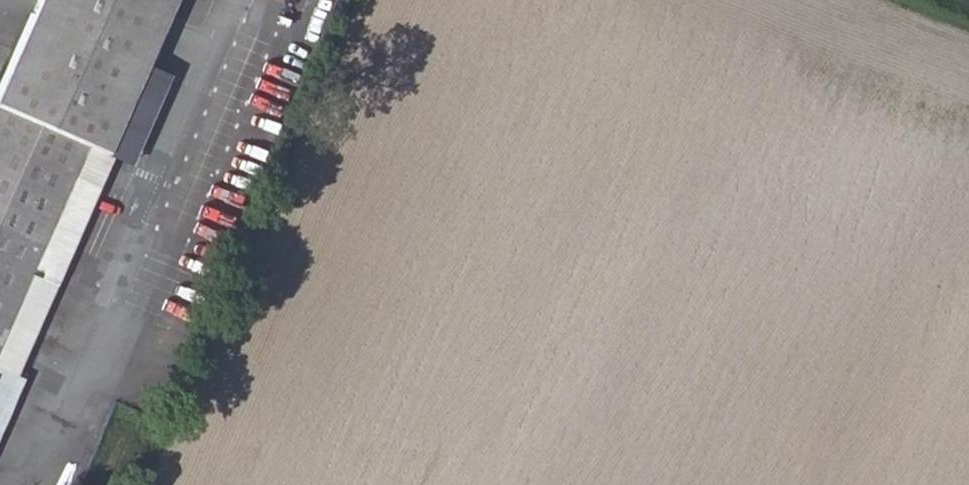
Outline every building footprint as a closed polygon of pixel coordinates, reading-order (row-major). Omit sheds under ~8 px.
[(16,376),(56,284),(28,272),(31,267),(58,279),(98,187),(72,175),(86,143),(107,152),(126,110),(149,120),(168,75),(145,65),(173,0),(36,0),(0,83),(0,369),(16,376)] [(237,17),(157,226),(194,240),(274,31),(237,17)] [(129,163),(149,120),(126,110),(107,152),(86,143),(72,175),(98,187),(112,155),(129,163)] [(16,376),(0,369),(0,412),(16,376)]
